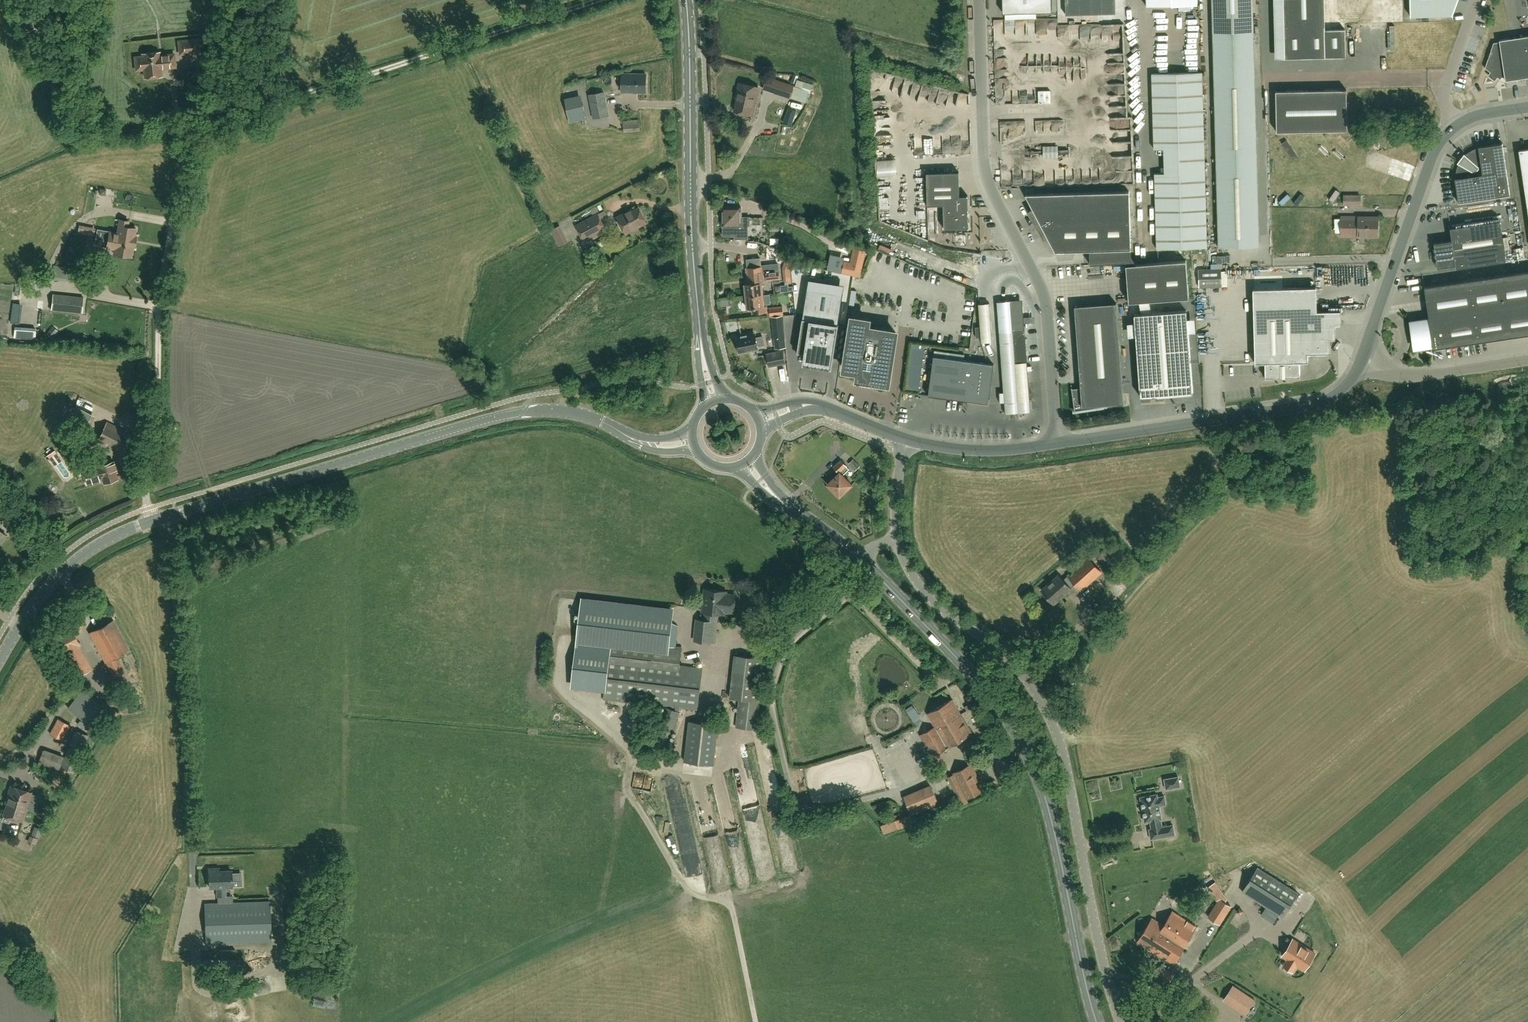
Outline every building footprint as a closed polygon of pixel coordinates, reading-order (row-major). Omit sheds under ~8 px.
[(1003,13),(1052,12),(1052,0),(1003,0),(1003,13)] [(1066,15),(1116,13),(1115,0),(1065,0),(1066,15)] [(1213,32),(1253,30),(1252,0),(1212,0),(1213,32)] [(1324,0),(1274,0),(1275,29),(1275,59),(1346,56),(1345,29),(1325,30),(1324,0)] [(1337,22),(1351,22),(1351,0),(1337,0),(1337,22)] [(1410,16),(1452,15),(1458,0),(1410,0),(1410,16)] [(998,40),(1018,36),(1016,24),(996,28),(998,40)] [(1527,77),(1527,35),(1499,40),(1499,42),(1493,43),(1485,68),(1500,79),(1501,77),(1504,76),(1505,80),(1527,77)] [(199,39),(179,41),(180,54),(200,52),(199,39)] [(161,68),(165,68),(175,67),(174,54),(159,55),(159,52),(143,54),(143,56),(135,57),(136,70),(144,69),(145,77),(161,76),(161,68)] [(1150,73),(1153,149),(1203,147),(1200,71),(1150,73)] [(646,92),(646,74),(622,74),(621,92),(646,92)] [(1219,247),(1259,246),(1255,76),(1215,77),(1219,247)] [(763,89),(790,97),(794,86),(767,77),(763,89)] [(790,97),(806,102),(809,93),(810,93),(813,84),(797,79),(795,86),(794,86),(790,97)] [(752,115),(755,101),(758,87),(739,83),(737,93),(739,93),(735,111),(752,115)] [(1348,130),(1347,89),(1276,92),(1278,133),(1348,130)] [(605,90),(589,94),(594,117),(610,114),(605,90)] [(1050,90),(1038,91),(1039,103),(1051,102),(1050,90)] [(570,123),(586,119),(581,95),(564,98),(570,123)] [(1029,95),(1015,95),(1015,104),(1029,103),(1029,95)] [(1134,105),(1140,99),(1137,96),(1130,102),(1134,105)] [(793,119),(785,116),(783,122),(791,125),(793,119)] [(625,132),(640,131),(639,119),(623,121),(625,132)] [(1038,121),(1038,130),(1054,129),(1053,120),(1038,121)] [(1079,149),(1080,143),(1088,144),(1089,137),(1078,135),(1077,141),(1072,140),(1071,148),(1079,149)] [(1478,146),(1478,147),(1477,148),(1471,150),(1465,155),(1463,156),(1464,156),(1460,161),(1459,163),(1456,170),(1455,177),(1455,178),(1458,202),(1510,195),(1502,143),(1478,146)] [(1045,158),(1059,158),(1059,146),(1045,146),(1045,158)] [(1083,146),(1083,156),(1098,156),(1098,147),(1083,146)] [(1518,150),(1524,191),(1527,214),(1527,149),(1518,150)] [(969,228),(968,214),(968,195),(960,196),(959,172),(926,173),(927,205),(943,205),(944,229),(969,228)] [(1157,249),(1207,247),(1205,172),(1155,173),(1157,249)] [(1055,251),(1090,250),(1090,264),(1126,261),(1129,302),(1189,298),(1186,260),(1136,264),(1131,256),(1131,249),(1129,191),(1025,194),(1033,208),(1028,211),(1043,240),(1048,237),(1055,251)] [(1360,204),(1360,195),(1341,195),(1341,204),(1360,204)] [(721,219),(721,224),(722,225),(722,226),(723,226),(723,236),(734,236),(734,240),(748,240),(748,226),(749,226),(749,217),(741,217),(741,206),(722,206),(722,207),(721,208),(721,212),(722,214),(722,218),(721,219)] [(627,214),(626,212),(617,217),(626,233),(646,222),(638,208),(627,214)] [(597,214),(576,226),(584,240),(605,228),(597,214)] [(1377,236),(1377,217),(1341,216),(1341,236),(1377,236)] [(136,228),(127,227),(128,221),(120,219),(117,233),(110,232),(105,231),(102,246),(107,247),(107,248),(114,249),(114,253),(131,257),(133,247),(134,247),(136,236),(134,236),(136,228)] [(1500,220),(1450,227),(1452,240),(1434,243),(1437,267),(1455,265),(1456,268),(1506,260),(1500,220)] [(95,228),(79,225),(78,233),(94,236),(95,228)] [(102,246),(105,231),(98,230),(95,245),(102,246)] [(1039,233),(1035,235),(1040,243),(1044,241),(1039,233)] [(866,250),(853,247),(850,262),(844,261),(841,273),(860,277),(866,250)] [(748,284),(745,284),(746,296),(763,295),(762,283),(764,283),(764,280),(772,279),(773,282),(780,281),(779,271),(779,263),(761,265),(760,258),(747,259),(748,268),(747,268),(748,284)] [(1199,285),(1222,284),(1221,269),(1198,270),(1199,285)] [(1424,286),(1429,319),(1411,321),(1412,332),(1410,332),(1411,338),(1413,338),(1415,348),(1433,345),(1433,348),(1527,334),(1527,271),(1424,286)] [(1329,353),(1330,353),(1330,339),(1335,338),(1335,339),(1336,339),(1335,324),(1341,324),(1341,310),(1340,310),(1317,311),(1316,287),(1253,289),(1255,363),(1265,363),(1266,377),(1265,377),(1265,378),(1300,377),(1300,376),(1300,362),(1308,362),(1308,354),(1329,353)] [(807,289),(797,352),(805,353),(803,363),(832,367),(843,294),(807,289)] [(82,313),(84,297),(53,294),(51,310),(82,313)] [(763,295),(746,296),(748,309),(753,308),(754,314),(768,313),(768,316),(783,315),(783,307),(766,309),(766,306),(764,306),(764,305),(770,304),(769,294),(763,295)] [(1010,300),(997,301),(999,332),(1004,392),(999,392),(1000,402),(1004,402),(1005,414),(1008,413),(1019,412),(1016,381),(1028,380),(1028,374),(1016,375),(1015,363),(1027,362),(1025,330),(1013,331),(1010,300)] [(22,304),(13,303),(11,323),(19,324),(22,304)] [(989,303),(979,303),(980,326),(975,327),(976,337),(981,337),(981,342),(992,341),(989,303)] [(1076,411),(1075,410),(1104,406),(1104,405),(1124,403),(1116,303),(1075,306),(1081,395),(1073,396),(1075,411),(1076,411)] [(1186,310),(1134,314),(1140,397),(1193,393),(1186,310)] [(781,316),(772,317),(775,339),(784,338),(781,316)] [(867,328),(868,321),(868,320),(852,318),(844,369),(859,372),(858,378),(869,380),(869,381),(888,383),(896,332),(867,328)] [(15,326),(14,337),(34,339),(35,328),(15,326)] [(53,327),(47,334),(53,338),(59,331),(53,327)] [(758,346),(764,345),(763,337),(756,338),(755,333),(737,337),(740,353),(758,349),(758,346)] [(786,363),(783,350),(766,353),(769,366),(786,363)] [(933,356),(928,396),(989,404),(994,364),(933,356)] [(82,410),(73,428),(83,432),(91,415),(82,410)] [(123,454),(132,435),(107,422),(97,441),(123,454)] [(176,439),(178,426),(170,425),(169,438),(176,439)] [(93,458),(95,464),(82,468),(86,483),(103,478),(104,482),(117,478),(116,473),(117,472),(114,461),(106,464),(103,455),(93,458)] [(854,459),(849,464),(848,464),(855,471),(860,466),(854,459)] [(841,460),(837,464),(835,466),(840,472),(828,484),(834,491),(834,492),(834,493),(837,496),(838,496),(840,497),(852,484),(843,475),(849,469),(841,460)] [(14,514),(1,502),(0,504),(0,517),(6,523),(14,514)] [(1054,604),(1071,588),(1076,595),(1081,591),(1102,572),(1088,557),(1063,580),(1059,575),(1042,590),(1054,604)] [(725,611),(734,612),(735,595),(726,594),(726,591),(705,589),(702,612),(705,612),(704,620),(697,619),(695,640),(715,642),(718,613),(724,614),(725,611)] [(702,668),(680,665),(682,647),(669,646),(673,611),(582,600),(572,684),(605,688),(604,699),(697,710),(702,668)] [(116,656),(130,649),(114,619),(90,632),(114,677),(125,671),(116,656)] [(61,655),(64,654),(77,677),(92,669),(79,646),(80,645),(71,628),(52,639),(61,655)] [(735,655),(730,698),(740,699),(736,727),(756,730),(765,658),(735,655)] [(100,713),(105,707),(82,689),(67,708),(81,718),(77,724),(91,735),(105,717),(100,713)] [(112,707),(120,694),(112,689),(105,702),(112,707)] [(972,734),(963,720),(952,700),(927,714),(934,727),(919,736),(932,757),(972,734)] [(665,751),(679,712),(665,707),(651,745),(665,751)] [(907,712),(912,720),(918,716),(913,708),(907,712)] [(62,741),(70,725),(58,719),(49,734),(62,741)] [(685,762),(713,765),(718,725),(689,721),(685,762)] [(74,773),(89,736),(75,730),(60,768),(74,773)] [(58,773),(64,756),(45,749),(43,749),(37,765),(58,773)] [(966,799),(984,790),(971,765),(953,774),(953,775),(947,778),(962,806),(968,803),(966,799)] [(1166,789),(1170,788),(1180,786),(1178,777),(1165,779),(1166,789)] [(31,792),(11,786),(8,796),(10,796),(4,815),(22,820),(31,792)] [(932,788),(925,791),(931,806),(938,803),(932,788)] [(1151,839),(1175,835),(1173,825),(1161,827),(1160,819),(1162,819),(1159,804),(1166,803),(1164,796),(1158,797),(1157,794),(1140,797),(1145,822),(1151,821),(1153,829),(1149,829),(1151,839)] [(912,814),(919,811),(912,796),(905,799),(912,814)] [(902,820),(904,825),(914,822),(912,816),(902,820)] [(38,826),(31,840),(38,844),(46,830),(38,826)] [(1242,892),(1283,917),(1298,893),(1257,868),(1242,892)] [(206,943),(271,941),(270,901),(233,902),(233,896),(225,896),(225,887),(232,887),(232,871),(215,871),(215,869),(209,869),(209,887),(217,887),(217,897),(218,897),(218,903),(205,903),(206,943)] [(1220,899),(1208,917),(1219,924),(1231,906),(1220,899)] [(1173,964),(1197,927),(1172,911),(1162,925),(1152,918),(1137,942),(1173,964)] [(1316,953),(1293,939),(1283,957),(1289,960),(1286,965),(1294,970),(1297,965),(1305,970),(1316,953)] [(1158,969),(1152,978),(1166,986),(1171,978),(1158,969)] [(1254,1000),(1233,985),(1224,999),(1231,1003),(1236,995),(1251,1005),(1254,1000)]
